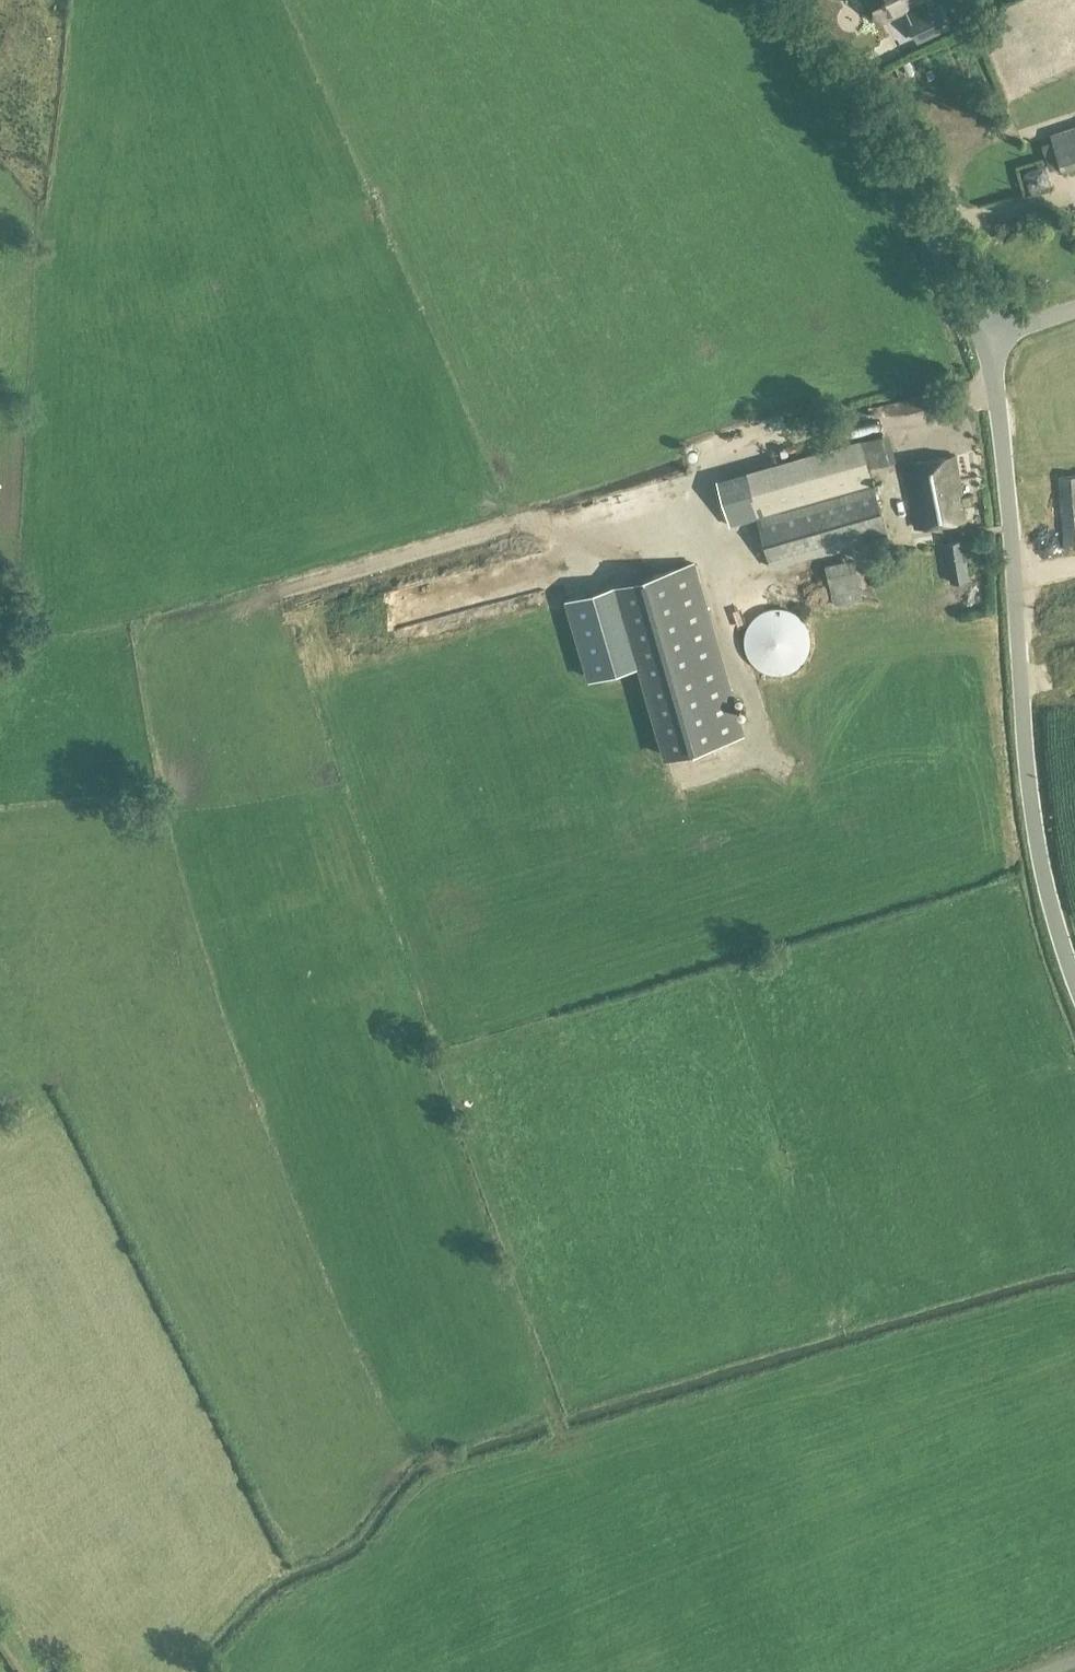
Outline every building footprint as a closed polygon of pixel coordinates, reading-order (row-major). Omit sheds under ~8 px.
[(879,24),(909,10),(912,16),(911,16),(917,29),(934,21),(933,20),(937,18),(932,8),(930,9),(927,3),(930,1),(929,0),(867,0),(879,24)] [(1063,173),(1074,169),(1074,127),(1051,135),(1063,173)] [(731,526),(757,519),(874,485),(861,440),(718,481),(731,526)] [(963,497),(956,457),(907,465),(918,528),(966,520),(964,507),(974,505),(973,496),(963,497)] [(1059,478),(1065,547),(1074,546),(1074,476),(1059,478)] [(874,487),(874,485),(757,519),(771,567),(888,534),(874,487)] [(944,544),(951,583),(971,580),(967,560),(975,558),(972,539),(944,544)] [(863,601),(854,559),(826,565),(834,607),(863,601)] [(695,565),(569,601),(591,680),(642,665),(668,757),(744,736),(695,565)] [(738,613),(750,667),(805,655),(793,601),(738,613)]
